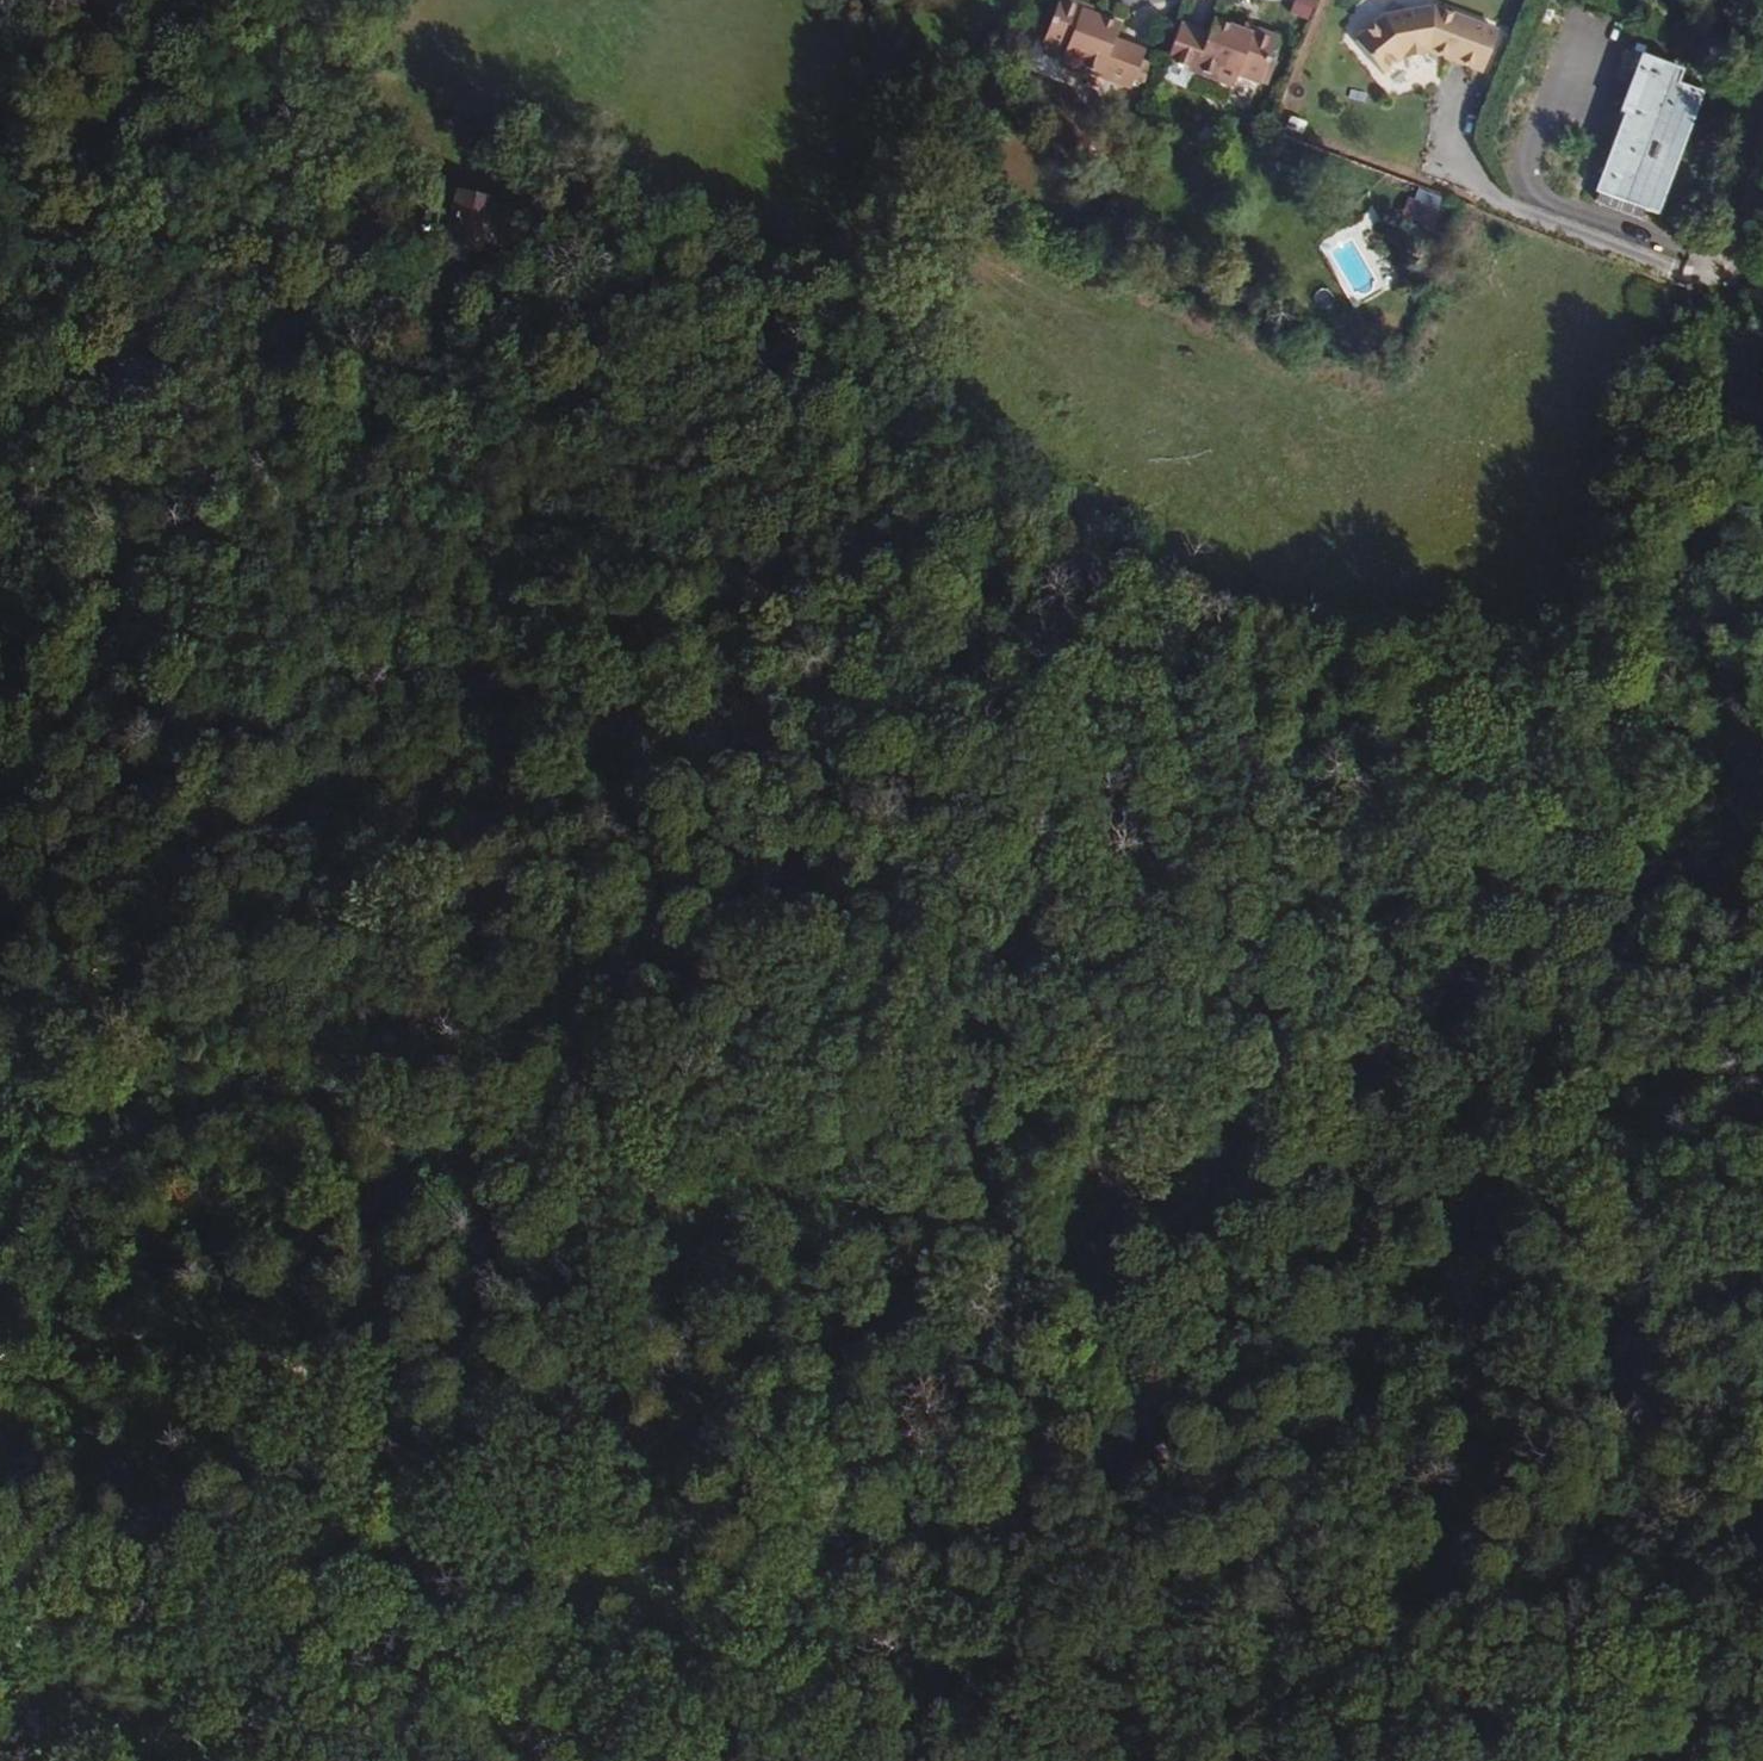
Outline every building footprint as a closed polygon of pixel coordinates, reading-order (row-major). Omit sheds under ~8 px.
[(1286,17),(1306,21),(1310,0),(1289,0),(1286,17)] [(1064,5),(1048,48),(1071,57),(1067,69),(1131,93),(1145,56),(1121,46),(1126,34),(1086,19),(1088,14),(1064,5)] [(1439,14),(1390,22),(1362,47),(1389,79),(1408,62),(1435,57),(1489,77),(1503,38),(1439,14)] [(1182,34),(1168,70),(1234,94),(1238,84),(1259,92),(1277,48),(1255,40),(1252,45),(1211,30),(1206,43),(1182,34)] [(1668,218),(1713,98),(1689,82),(1692,74),(1640,55),(1615,123),(1625,126),(1601,193),(1668,218)] [(477,280),(484,230),(445,222),(436,270),(477,280)]
